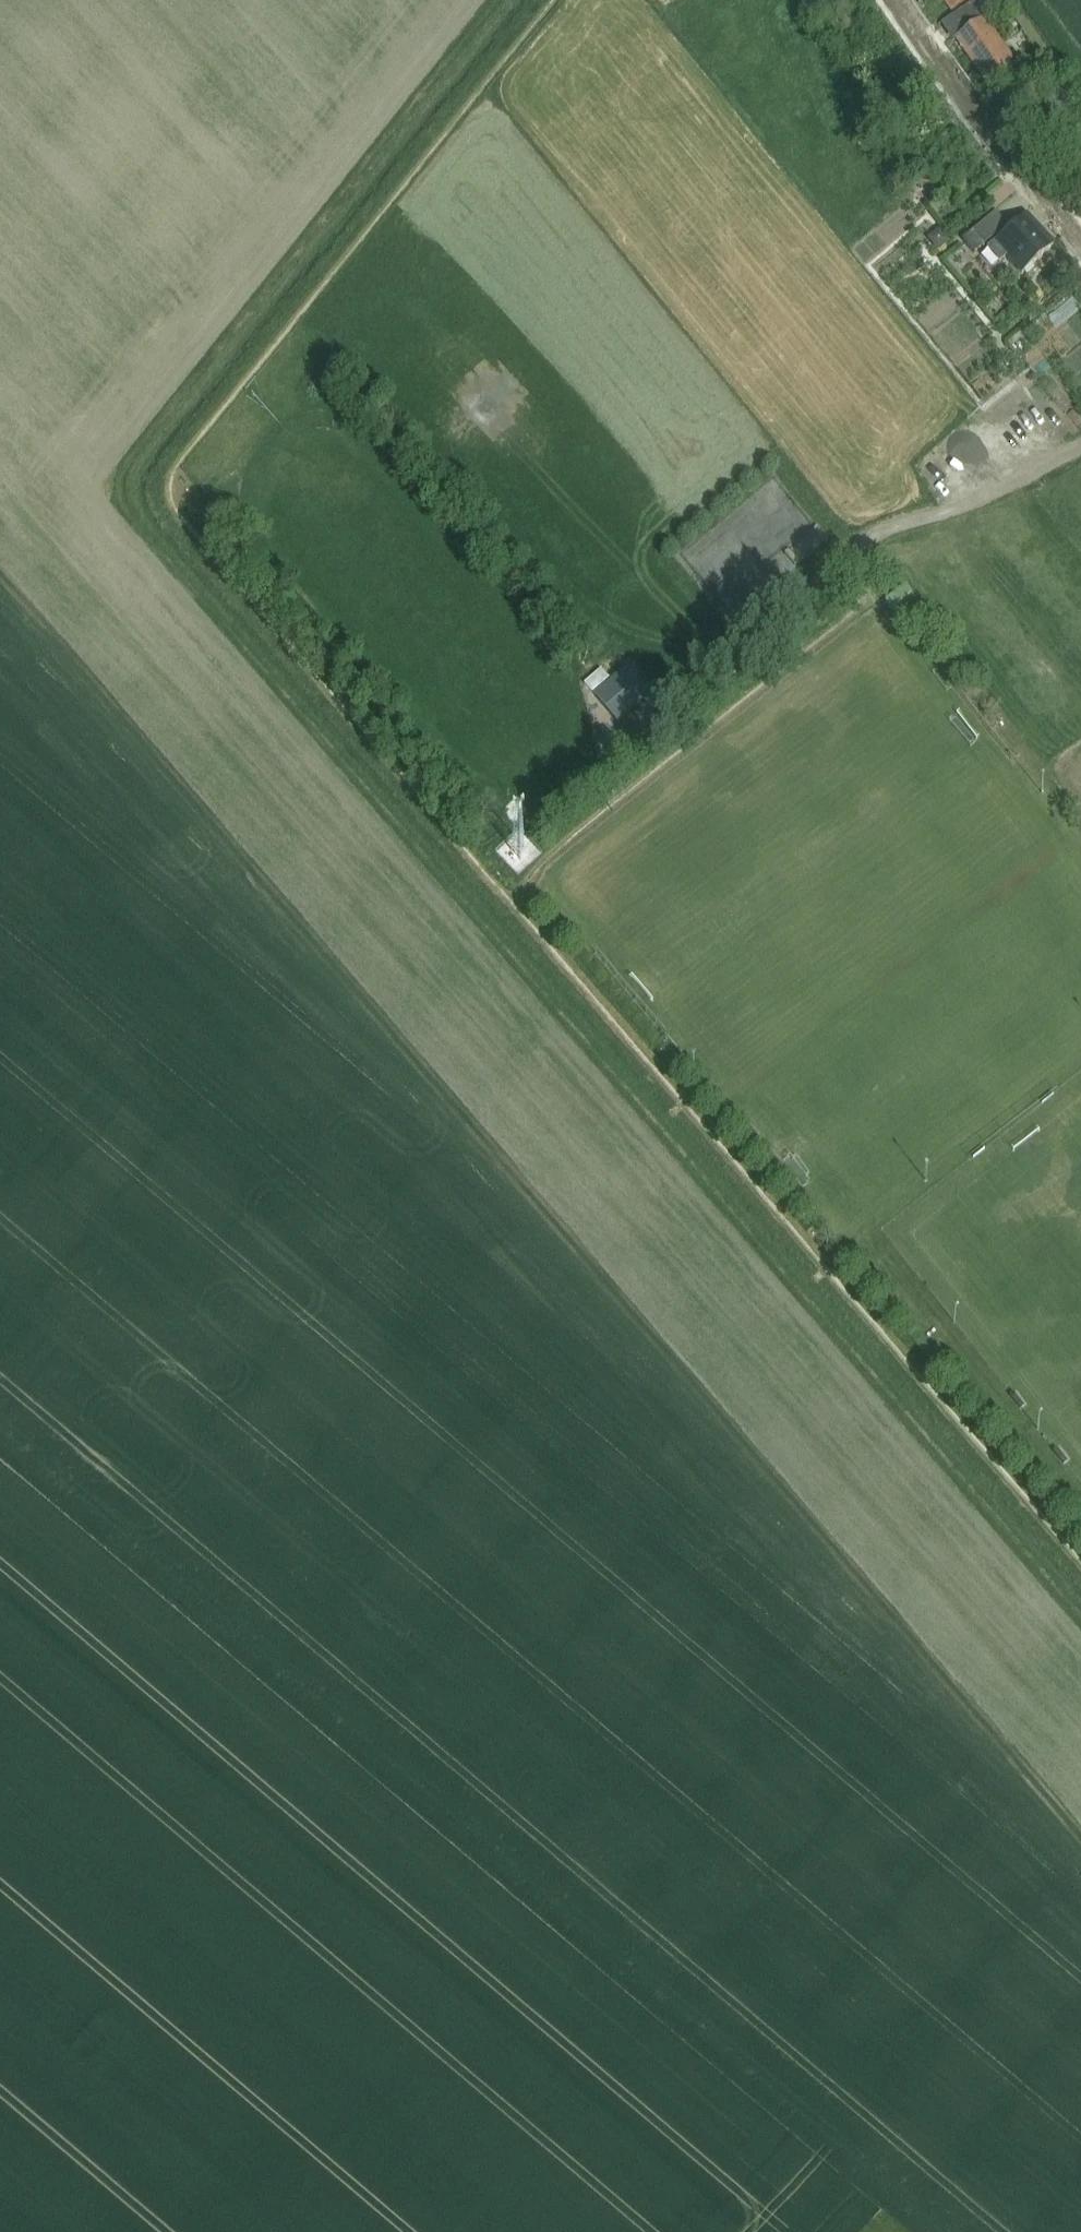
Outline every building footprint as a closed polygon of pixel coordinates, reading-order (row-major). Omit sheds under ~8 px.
[(970,0),(945,0),(953,12),(970,0)] [(987,22),(1003,11),(996,0),(979,0),(962,12),(973,27),(955,39),(985,81),(990,77),(994,83),(1012,70),(1007,65),(1013,60),(987,22)] [(1007,229),(996,216),(964,243),(975,256),(1007,229)] [(1055,247),(1028,216),(989,251),(990,252),(982,258),(994,271),(1001,264),(1008,258),(1023,275),(1055,247)] [(805,538),(813,549),(828,538),(820,527),(805,538)] [(628,667),(595,694),(619,722),(651,694),(628,667)] [(602,669),(585,684),(593,693),(610,678),(602,669)]
